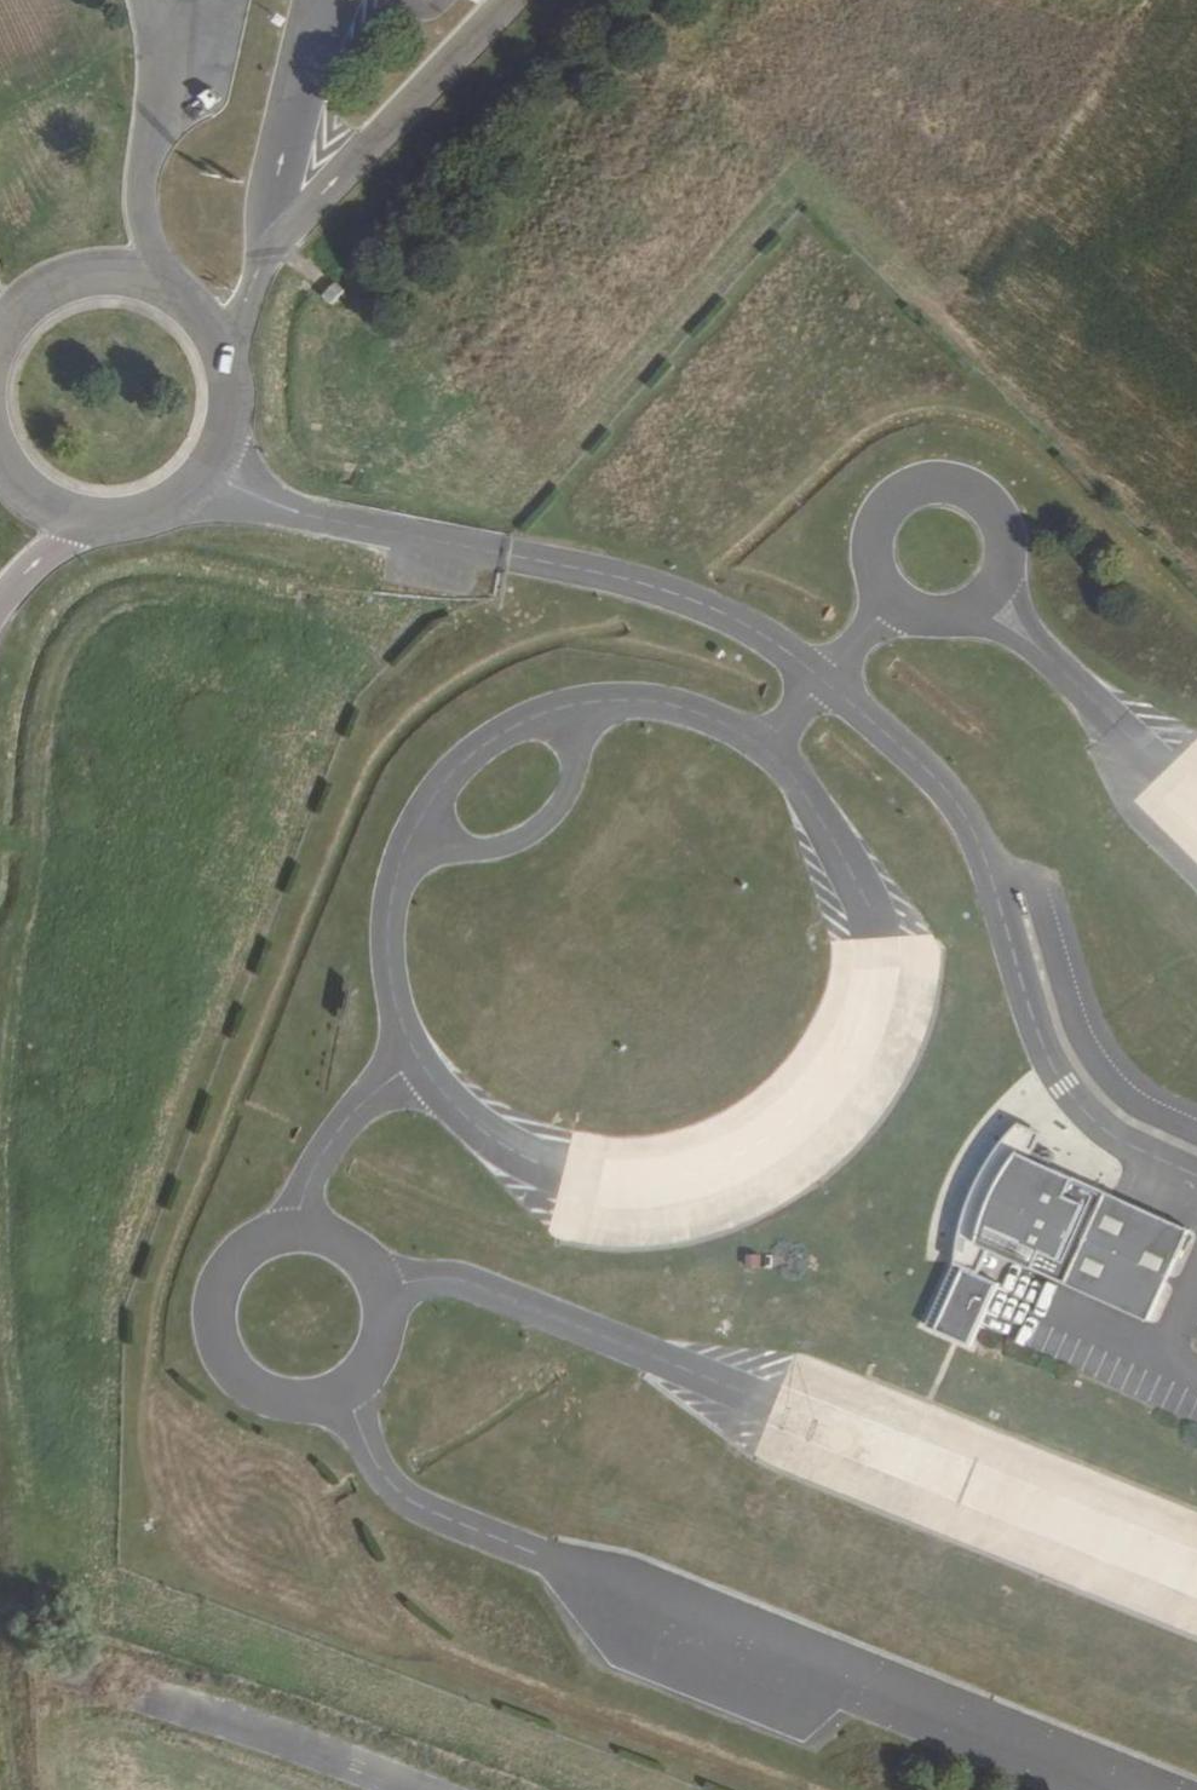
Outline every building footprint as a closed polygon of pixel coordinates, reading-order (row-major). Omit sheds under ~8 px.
[(336,282),(323,295),(332,304),(344,289),(336,282)] [(1004,1140),(1000,1144),(1032,1158),(1043,1134),(1019,1122),(1014,1127),(1009,1134),(1004,1140)] [(964,1216),(959,1234),(991,1248),(1148,1321),(1190,1229),(1032,1158),(1000,1144),(994,1152),(989,1160),(983,1170),(979,1176),(974,1186),(970,1197),(967,1206),(964,1216)] [(956,1254),(956,1263),(979,1274),(991,1248),(959,1234),(958,1238),(957,1246),(956,1254)]
